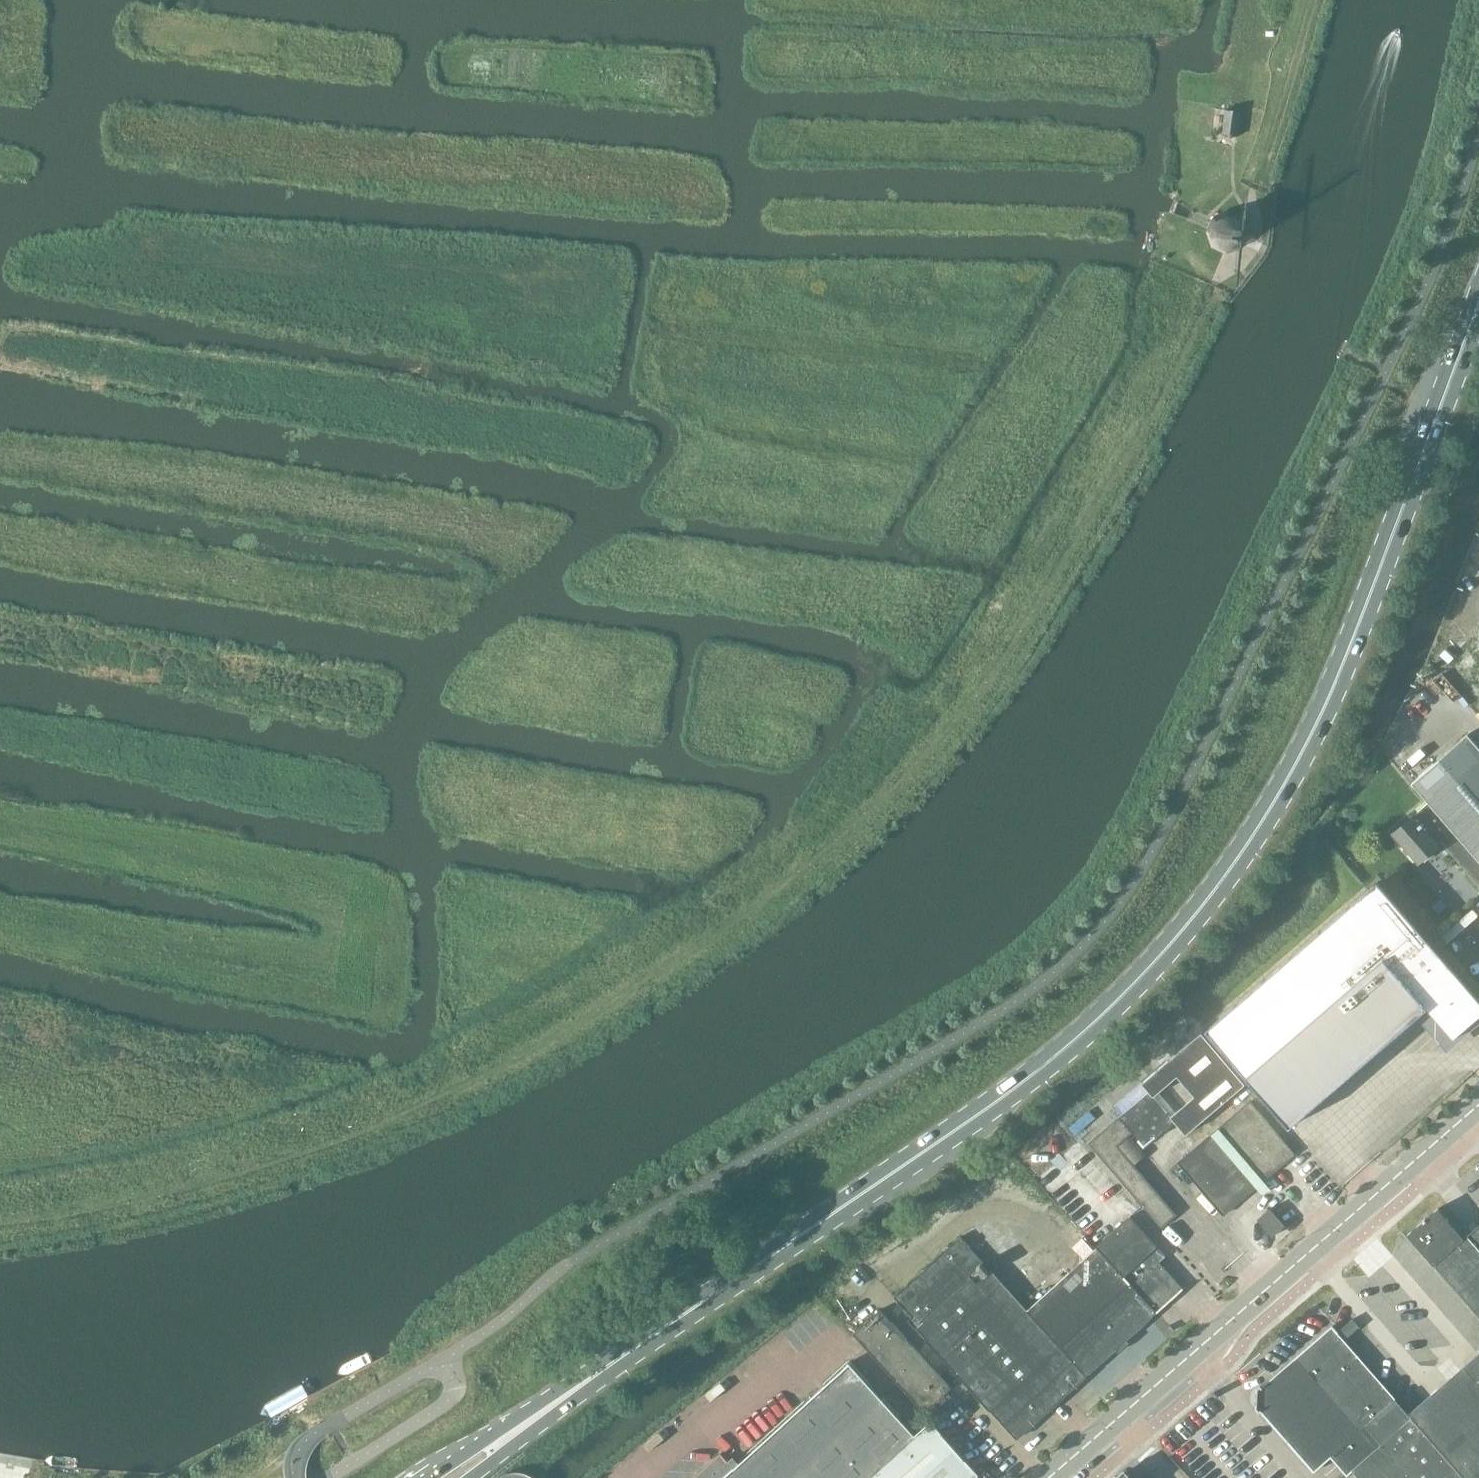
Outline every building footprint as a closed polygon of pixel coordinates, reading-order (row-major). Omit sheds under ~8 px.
[(1238,136),(1241,111),(1225,109),(1221,133),(1238,136)] [(1230,249),(1245,244),(1252,230),(1247,215),(1233,208),(1218,214),(1210,227),(1216,242),(1230,249)] [(1411,785),(1429,805),(1394,835),(1420,863),(1443,843),(1478,886),(1478,746),(1468,734),(1411,785)] [(1429,1008),(1455,1038),(1478,1017),(1478,999),(1378,882),(1369,890),(1205,1031),(1245,1077),(1254,1069),(1290,1110),(1291,1109),(1344,1063),(1375,1036),(1384,1047),(1427,1010),(1428,1010),(1429,1008)] [(1246,1084),(1203,1033),(1143,1083),(1149,1090),(1088,1142),(1134,1196),(1149,1183),(1118,1146),(1133,1133),(1145,1146),(1146,1145),(1175,1120),(1187,1135),(1246,1084)] [(1295,1155),(1249,1101),(1179,1160),(1226,1215),(1258,1188),(1263,1193),(1263,1194),(1272,1190),(1264,1182),(1295,1155)] [(1149,1183),(1134,1196),(1162,1228),(1177,1215),(1149,1183)] [(1260,1220),(1262,1223),(1273,1235),(1272,1236),(1273,1237),(1286,1226),(1286,1225),(1285,1226),(1271,1210),(1272,1209),(1271,1208),(1258,1220),(1259,1221),(1260,1220)] [(1465,1239),(1439,1209),(1408,1235),(1467,1301),(1476,1312),(1478,1315),(1478,1226),(1465,1239)] [(1128,1213),(1094,1244),(1133,1284),(1135,1283),(1160,1311),(1184,1289),(1183,1288),(1158,1261),(1166,1255),(1128,1213)] [(1095,1368),(1033,1300),(1026,1306),(989,1267),(1000,1258),(992,1250),(982,1259),(962,1238),(896,1298),(921,1326),(917,1329),(1017,1439),(1095,1368)] [(1094,1244),(1033,1300),(1095,1368),(1156,1313),(1157,1314),(1160,1311),(1135,1283),(1133,1284),(1094,1244)] [(1476,1312),(1467,1301),(1459,1308),(1468,1318),(1476,1312)] [(855,1335),(926,1412),(952,1389),(881,1311),(855,1335)] [(1353,1319),(1339,1331),(1346,1339),(1360,1327),(1353,1319)] [(1315,1471),(1332,1455),(1349,1474),(1355,1469),(1363,1477),(1462,1477),(1464,1477),(1333,1327),(1259,1391),(1258,1406),(1315,1471)] [(1382,1379),(1411,1413),(1468,1477),(1478,1477),(1478,1354),(1425,1400),(1396,1367),(1382,1379)] [(979,1475),(933,1423),(916,1438),(850,1365),(740,1466),(734,1460),(729,1464),(721,1455),(701,1474),(696,1477),(976,1477),(979,1475)]
